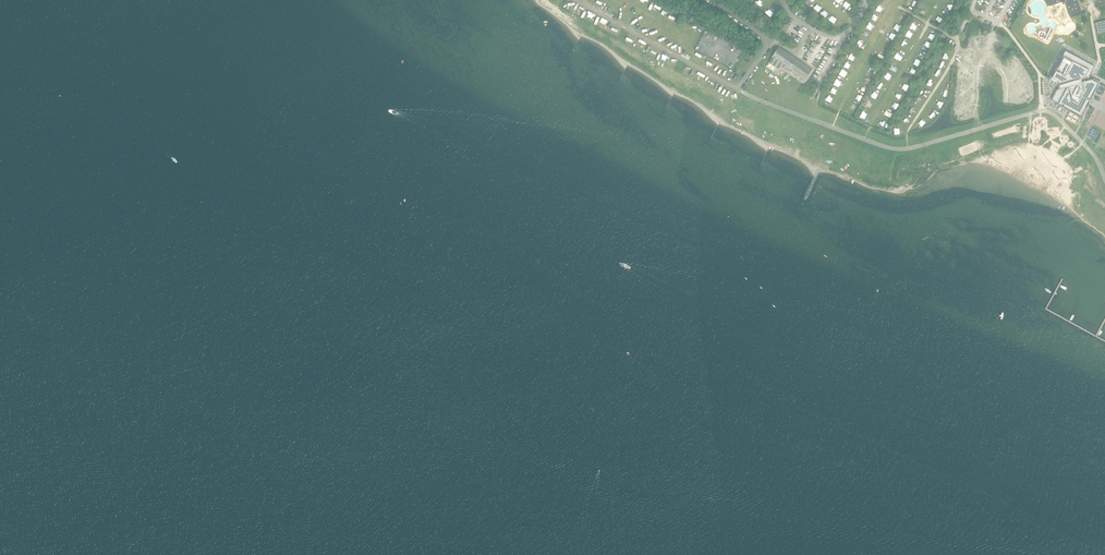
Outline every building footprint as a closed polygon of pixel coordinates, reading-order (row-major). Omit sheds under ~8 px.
[(1081,12),(1077,0),(1067,0),(1066,2),(1070,15),(1081,12)] [(1096,23),(1098,33),(1099,33),(1098,31),(1104,30),(1104,21),(1096,23)] [(693,47),(734,70),(744,51),(703,29),(693,47)] [(994,33),(990,44),(997,46),(1001,35),(994,33)] [(976,40),(969,44),(975,54),(982,50),(976,40)] [(805,80),(812,69),(797,59),(797,60),(793,57),(794,57),(779,46),(772,57),(769,62),(776,67),(779,63),(789,71),(790,70),(805,80)] [(1095,66),(1065,50),(1051,78),(1050,80),(1060,85),(1060,88),(1057,89),(1051,99),(1082,118),(1090,101),(1099,81),(1094,78),(1091,79),(1090,76),(1095,66)] [(1017,58),(1006,63),(1010,71),(1021,65),(1017,58)] [(973,63),(963,59),(959,66),(970,71),(973,63)] [(1013,78),(1014,86),(1026,85),(1025,77),(1013,78)] [(971,79),(959,78),(959,86),(970,87),(971,79)] [(959,100),(970,101),(971,94),(960,92),(959,100)] [(1027,93),(1015,93),(1015,101),(1026,102),(1027,93)] [(967,108),(955,107),(955,115),(966,116),(967,108)]
